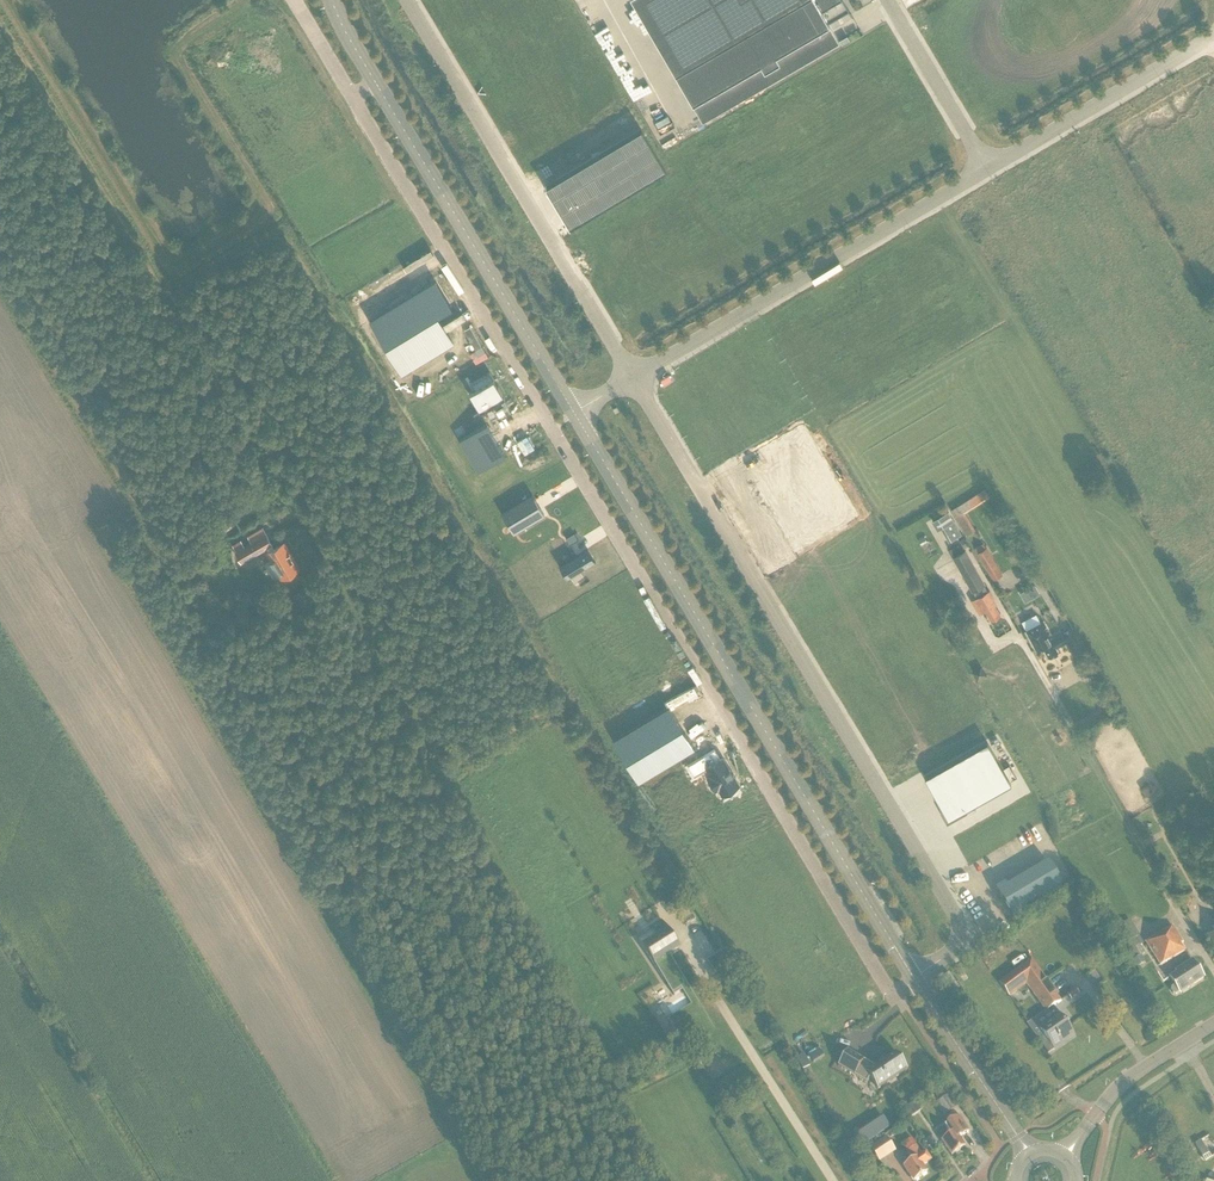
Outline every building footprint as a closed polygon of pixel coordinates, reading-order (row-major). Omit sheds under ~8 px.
[(693,103),(761,64),(764,70),(780,61),(776,55),(829,24),(829,22),(849,10),(843,0),(633,0),(693,103)] [(666,170),(641,129),(559,178),(568,192),(554,201),(570,227),(666,170)] [(647,231),(592,262),(602,279),(604,277),(610,287),(607,288),(613,298),(616,296),(622,306),(619,307),(629,324),(684,292),(647,231)] [(417,292),(366,323),(397,374),(448,343),(433,317),(447,308),(432,284),(418,293),(417,292)] [(491,373),(466,387),(481,412),(506,397),(491,373)] [(486,423),(460,439),(478,470),(505,454),(486,423)] [(802,425),(740,462),(794,552),(856,515),(802,425)] [(964,513),(990,497),(984,489),(951,510),(967,535),(975,530),(964,513)] [(532,493),(501,512),(514,533),(545,514),(532,493)] [(961,535),(948,510),(931,520),(936,530),(940,528),(948,542),(961,535)] [(250,543),(245,546),(243,543),(234,548),(242,562),(267,548),(269,552),(267,553),(272,561),(266,564),(273,577),(279,574),(282,578),(299,568),(285,543),(274,549),(272,545),(273,545),(263,528),(247,537),(250,543)] [(574,533),(566,538),(569,544),(577,539),(574,533)] [(964,537),(960,540),(964,548),(968,545),(964,537)] [(976,554),(993,580),(1003,574),(986,547),(985,548),(982,543),(974,548),(977,553),(976,554)] [(975,599),(989,591),(989,590),(987,591),(984,585),(985,585),(965,549),(961,551),(957,544),(949,549),(953,556),(952,557),(972,592),(973,592),(976,597),(970,601),(978,614),(982,612),(975,599)] [(587,548),(560,564),(568,578),(595,561),(587,548)] [(1032,598),(1040,593),(1035,584),(1026,589),(1032,598)] [(997,603),(989,591),(975,599),(982,612),(985,610),(991,621),(1000,616),(994,605),(997,603)] [(606,597),(565,621),(580,646),(621,621),(606,597)] [(1038,614),(1023,622),(1027,630),(1026,631),(1036,650),(1042,646),(1049,658),(1059,652),(1057,649),(1069,642),(1076,655),(1084,650),(1073,629),(1064,634),(1054,640),(1044,621),(1042,622),(1038,614)] [(220,628),(227,623),(222,615),(214,621),(220,628)] [(652,641),(636,650),(651,676),(668,666),(652,641)] [(669,706),(614,739),(638,780),(694,747),(669,706)] [(987,741),(925,777),(941,806),(943,810),(941,811),(940,812),(947,824),(967,812),(966,809),(1011,783),(987,741)] [(706,767),(723,758),(716,747),(689,764),(695,774),(706,767)] [(710,774),(706,776),(716,792),(720,790),(722,794),(739,784),(723,758),(706,767),(710,774)] [(1159,814),(1169,833),(1179,828),(1168,809),(1159,814)] [(1006,884),(997,890),(998,893),(1013,917),(1064,887),(1049,862),(1008,887),(1006,884)] [(669,1018),(689,1051),(718,1032),(690,987),(676,966),(666,950),(677,943),(662,920),(650,927),(657,937),(645,945),(666,979),(664,980),(673,992),(681,987),(692,1004),(669,1018)] [(1139,956),(1144,953),(1136,939),(1139,937),(1129,920),(1114,929),(1135,965),(1142,961),(1139,956)] [(1161,966),(1184,950),(1180,944),(1183,943),(1171,925),(1145,942),(1161,966)] [(1212,927),(1213,929),(1205,935),(1213,950),(1213,925),(1212,927)] [(708,962),(716,974),(730,966),(722,953),(708,962)] [(1042,976),(1032,962),(1030,958),(1027,960),(1028,962),(1023,966),(1023,965),(999,982),(1009,997),(1025,985),(1027,988),(1042,1007),(1046,1012),(1048,1011),(1052,1016),(1037,1028),(1044,1038),(1039,1042),(1049,1055),(1075,1035),(1053,1007),(1061,1001),(1042,976)] [(1170,976),(1176,985),(1171,987),(1171,990),(1173,994),(1176,995),(1204,977),(1192,959),(1175,970),(1176,972),(1170,976)] [(960,989),(950,974),(949,973),(940,980),(951,995),(960,989)] [(1071,1000),(1079,995),(1075,989),(1067,994),(1071,1000)] [(848,1050),(838,1065),(867,1083),(870,1077),(878,1089),(907,1070),(895,1052),(875,1066),(848,1050)] [(934,1093),(940,1101),(938,1102),(946,1114),(957,1107),(953,1101),(954,1100),(950,1094),(947,1096),(941,1087),(934,1093)] [(923,1111),(916,1102),(907,1108),(913,1118),(923,1111)] [(952,1155),(966,1146),(960,1137),(970,1130),(960,1115),(946,1124),(952,1133),(942,1140),(952,1155)] [(871,1147),(880,1161),(895,1151),(886,1137),(871,1147)] [(908,1151),(913,1159),(904,1166),(914,1180),(928,1172),(923,1165),(932,1159),(926,1150),(922,1153),(912,1137),(903,1144),(908,1151)] [(1207,1160),(1203,1154),(1197,1157),(1201,1164),(1207,1160)]
